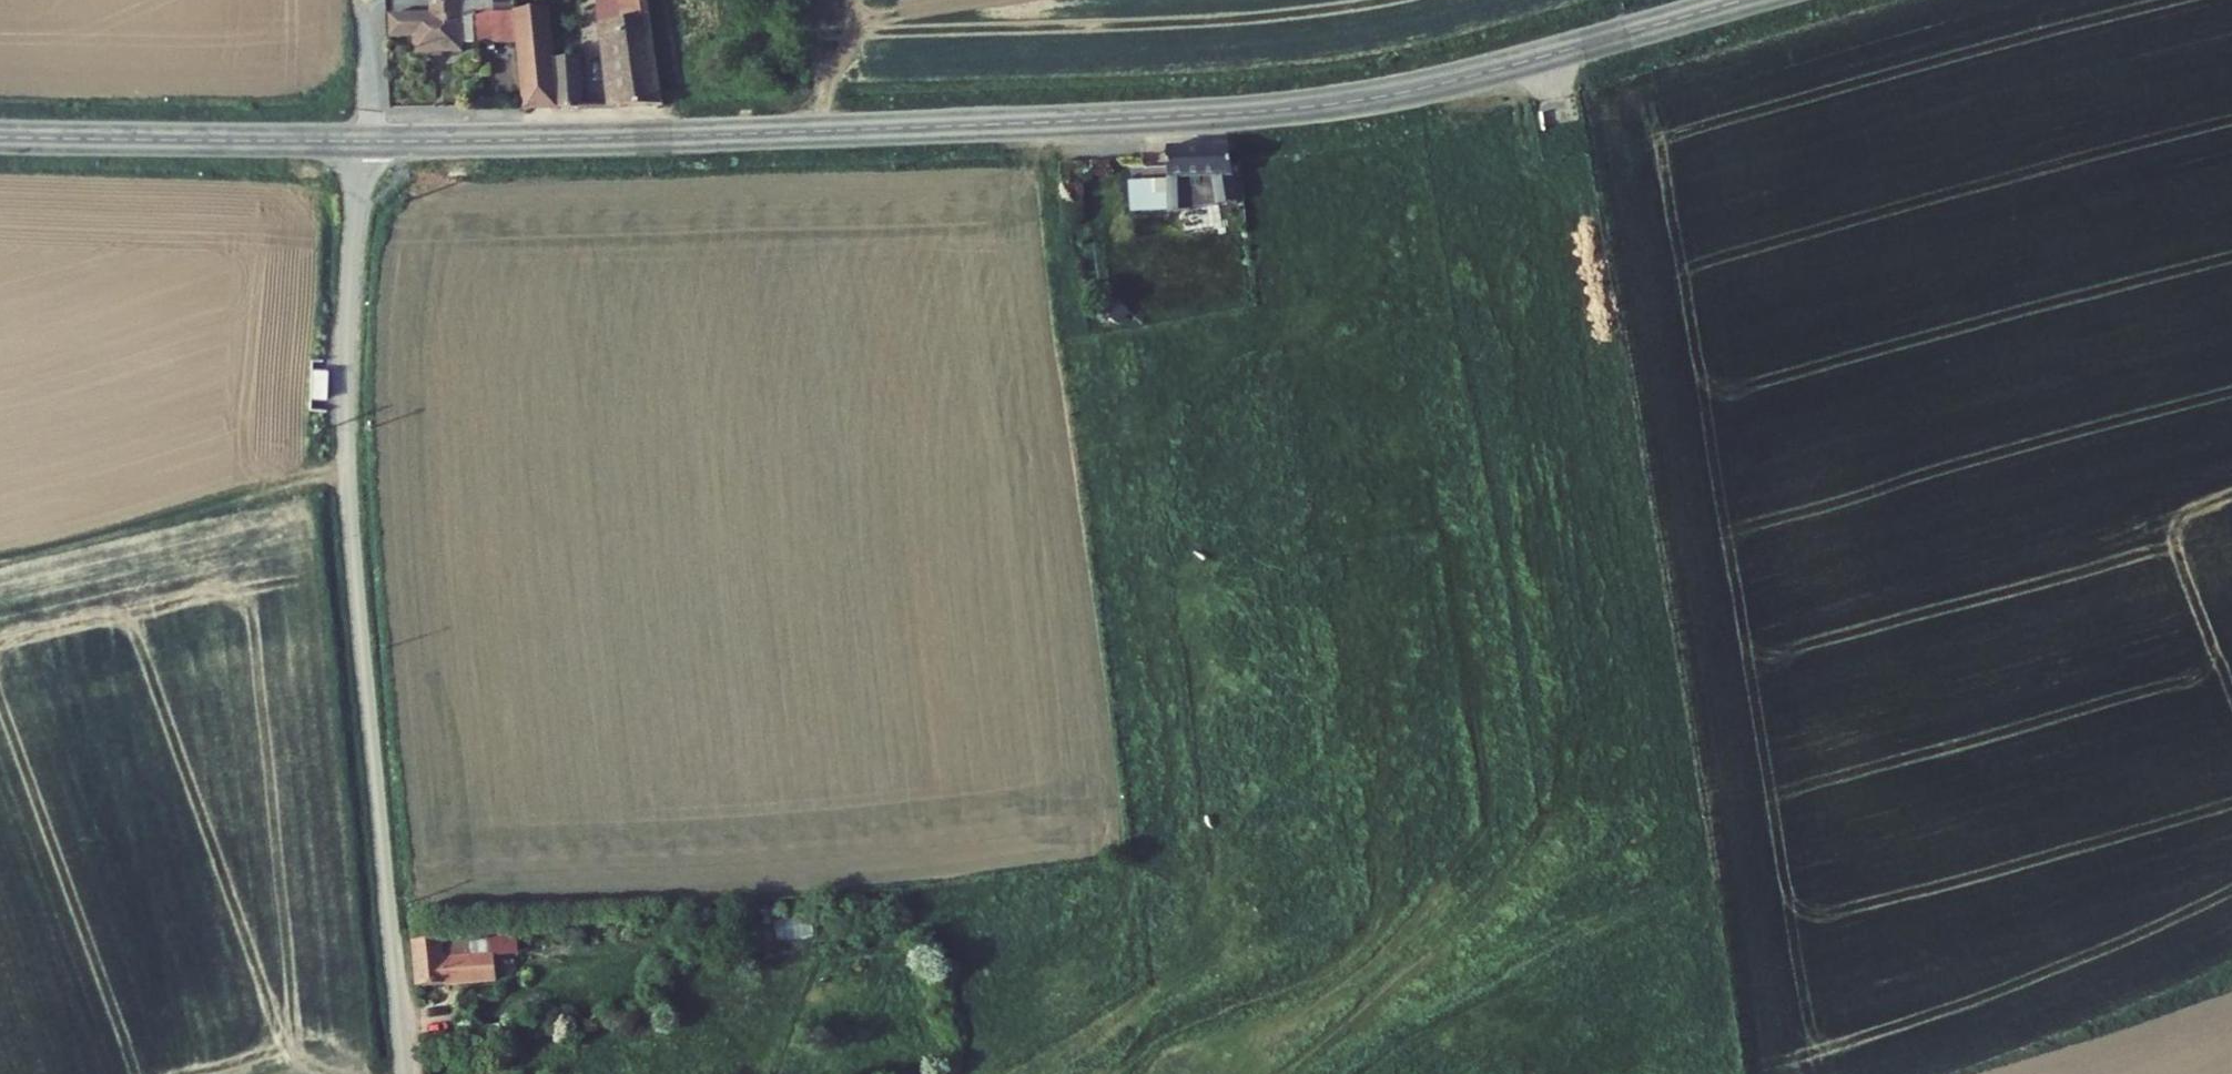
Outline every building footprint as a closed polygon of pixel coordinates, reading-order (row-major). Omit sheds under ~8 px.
[(533,104),(573,103),(565,0),(528,0),(533,104)] [(573,103),(594,102),(590,24),(616,22),(624,102),(673,100),(660,0),(565,0),(573,103)] [(401,11),(403,33),(428,30),(429,47),(476,42),(473,4),(401,11)] [(1232,145),(1172,149),(1181,208),(1201,205),(1198,186),(1222,182),(1225,201),(1240,198),(1232,145)] [(1145,211),(1166,210),(1165,166),(1144,166),(1145,211)] [(414,931),(418,975),(511,965),(507,942),(447,948),(445,928),(414,931)]
